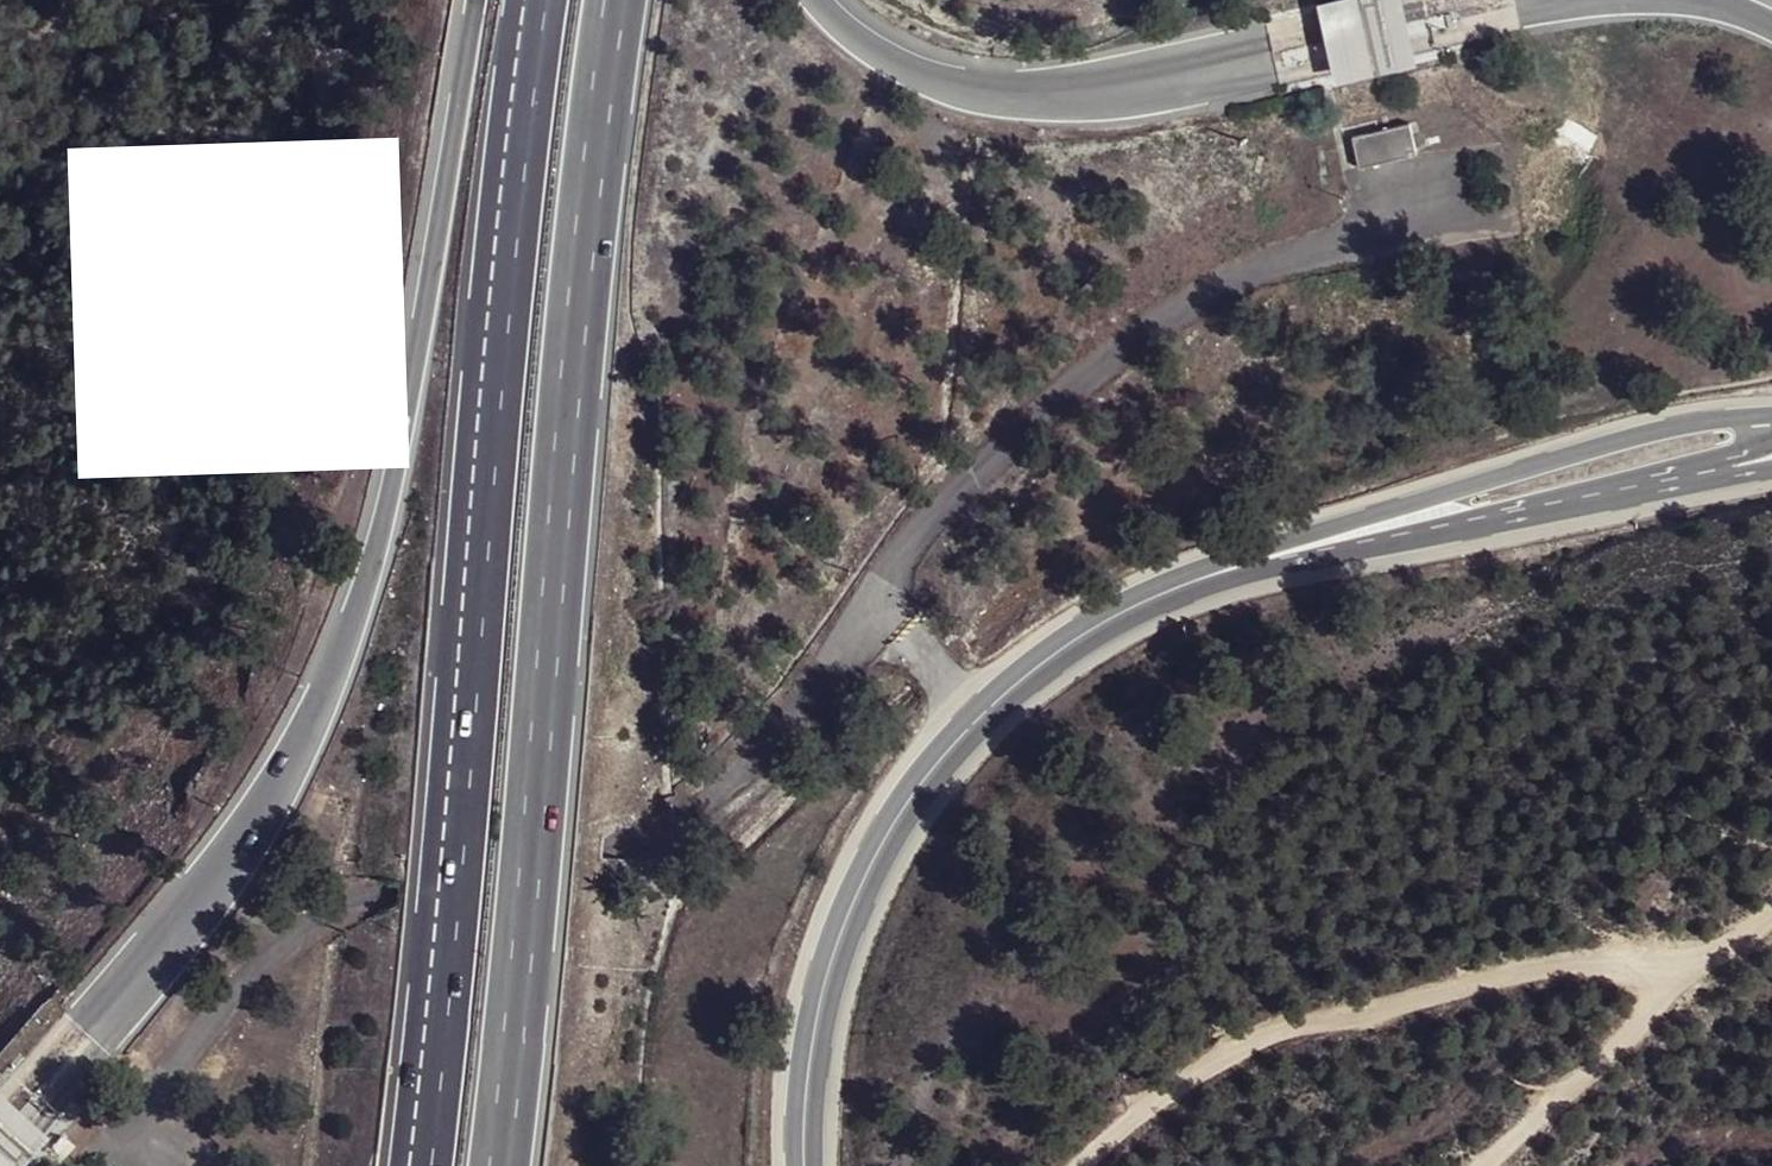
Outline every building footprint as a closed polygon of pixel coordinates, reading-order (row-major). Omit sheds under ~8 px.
[(1360,171),(1417,155),(1408,123),(1351,139),(1360,171)]
